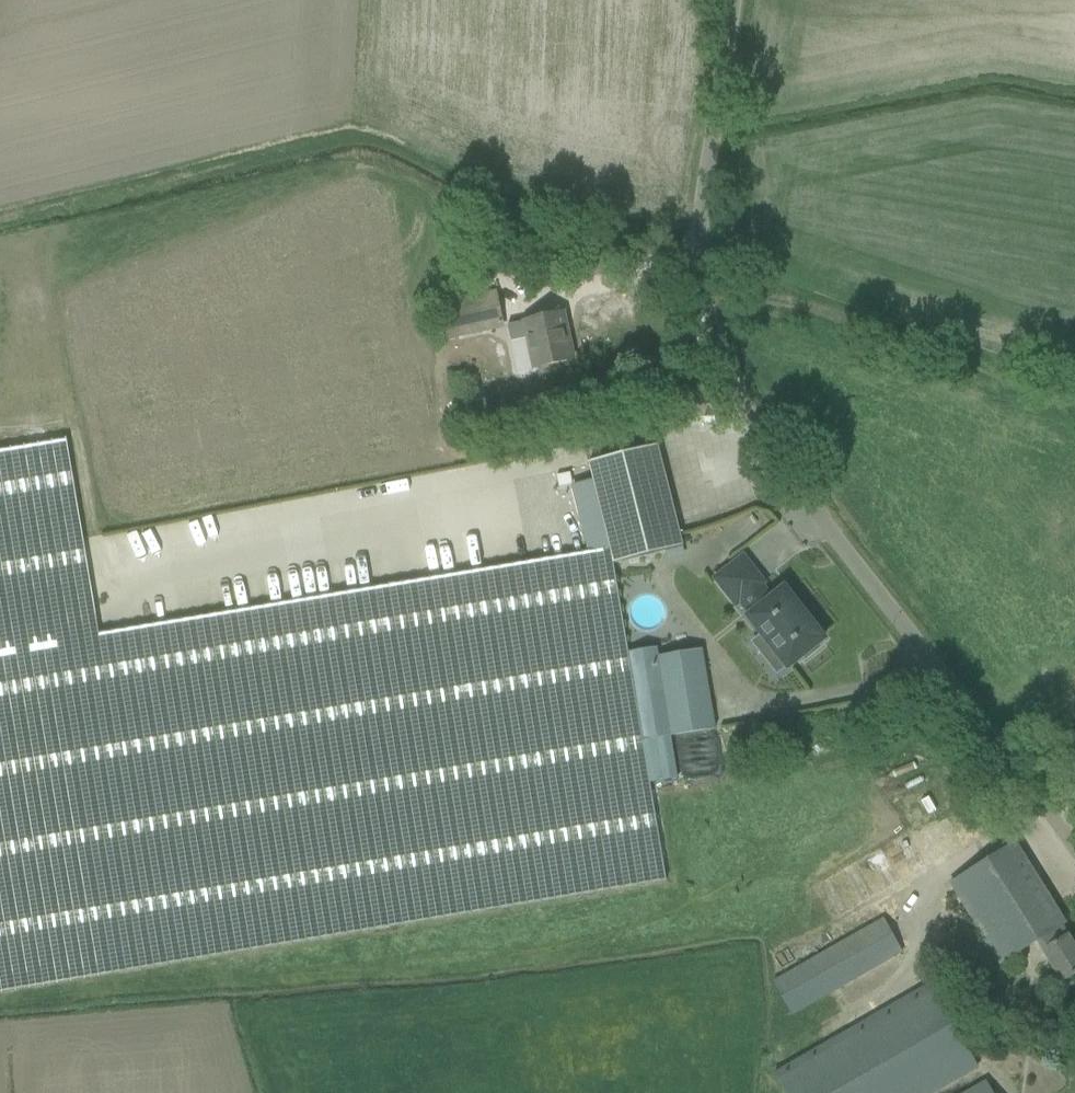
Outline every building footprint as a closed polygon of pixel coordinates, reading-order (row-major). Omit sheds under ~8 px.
[(503,326),(496,292),(440,304),(447,338),(503,326)] [(563,313),(541,318),(524,322),(534,369),(573,360),(563,313)] [(671,737),(714,730),(702,652),(658,659),(657,649),(627,654),(613,566),(610,566),(607,550),(588,554),(98,636),(65,441),(0,452),(0,993),(665,880),(649,784),(678,779),(671,737)] [(636,450),(590,462),(595,483),(611,548),(615,564),(662,552),(683,547),(658,445),(636,450)] [(611,548),(595,483),(572,488),(588,554),(611,548)] [(743,557),(716,579),(736,605),(745,597),(756,611),(749,617),(762,634),(787,666),(788,668),(803,656),(805,659),(821,647),(818,644),(824,639),(785,589),(772,599),(761,585),(764,583),(743,557)] [(997,855),(951,884),(1000,964),(1036,941),(1042,950),(1062,983),(1073,977),(1074,975),(1074,945),(1068,934),(1068,935),(1062,926),(1065,923),(1016,843),(997,855)] [(902,952),(883,919),(774,982),(792,1014),(902,952)] [(929,985),(775,1074),(785,1092),(933,1092),(977,1067),(929,985)] [(967,1092),(992,1092),(986,1082),(967,1092)]
